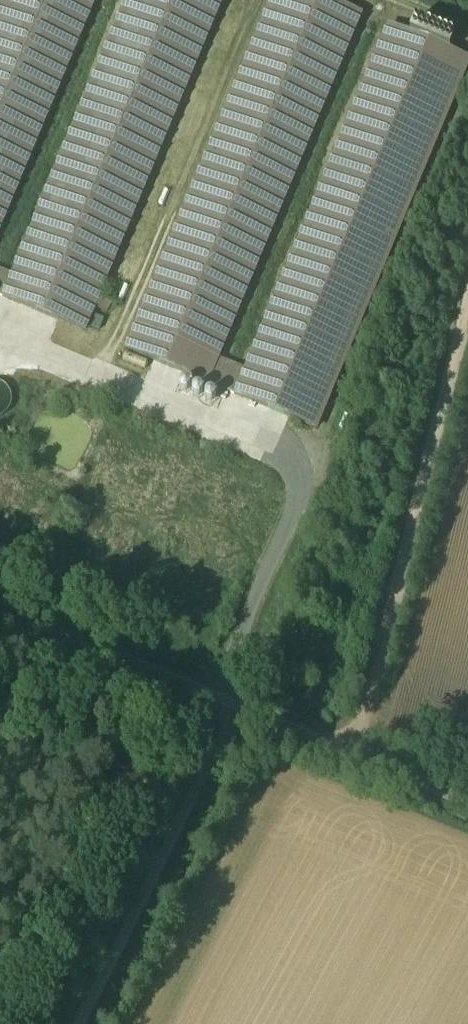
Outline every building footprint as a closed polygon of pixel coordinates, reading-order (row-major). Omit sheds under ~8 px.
[(95,0),(5,0),(0,15),(0,19),(9,16),(3,14),(7,2),(17,5),(27,2),(30,10),(27,20),(35,23),(39,33),(31,36),(39,39),(19,99),(24,113),(13,109),(5,132),(1,123),(0,123),(0,289),(5,291),(12,271),(3,268),(95,0)] [(218,0),(131,0),(119,34),(127,37),(128,35),(145,24),(152,34),(148,45),(159,62),(145,57),(151,65),(117,163),(103,158),(115,177),(95,170),(92,181),(80,188),(70,172),(79,166),(76,164),(63,145),(10,300),(103,332),(218,0)] [(139,355),(238,390),(247,367),(227,360),(271,234),(263,225),(238,228),(234,240),(228,194),(205,168),(236,164),(219,158),(217,147),(232,135),(237,141),(236,129),(258,110),(259,125),(264,126),(268,115),(272,149),(262,179),(264,177),(272,186),(274,207),(282,206),(285,231),(363,5),(347,0),(262,0),(139,355)] [(467,61),(467,51),(390,22),(356,114),(381,123),(379,128),(391,132),(386,145),(394,148),(388,163),(400,168),(398,174),(408,178),(405,185),(420,191),(467,61)] [(241,396),(323,425),(377,274),(364,270),(358,288),(354,287),(352,292),(336,286),(330,304),(324,302),(320,312),(307,308),(305,312),(274,301),(241,396)] [(0,386),(0,413),(13,412),(10,385),(0,386)]
